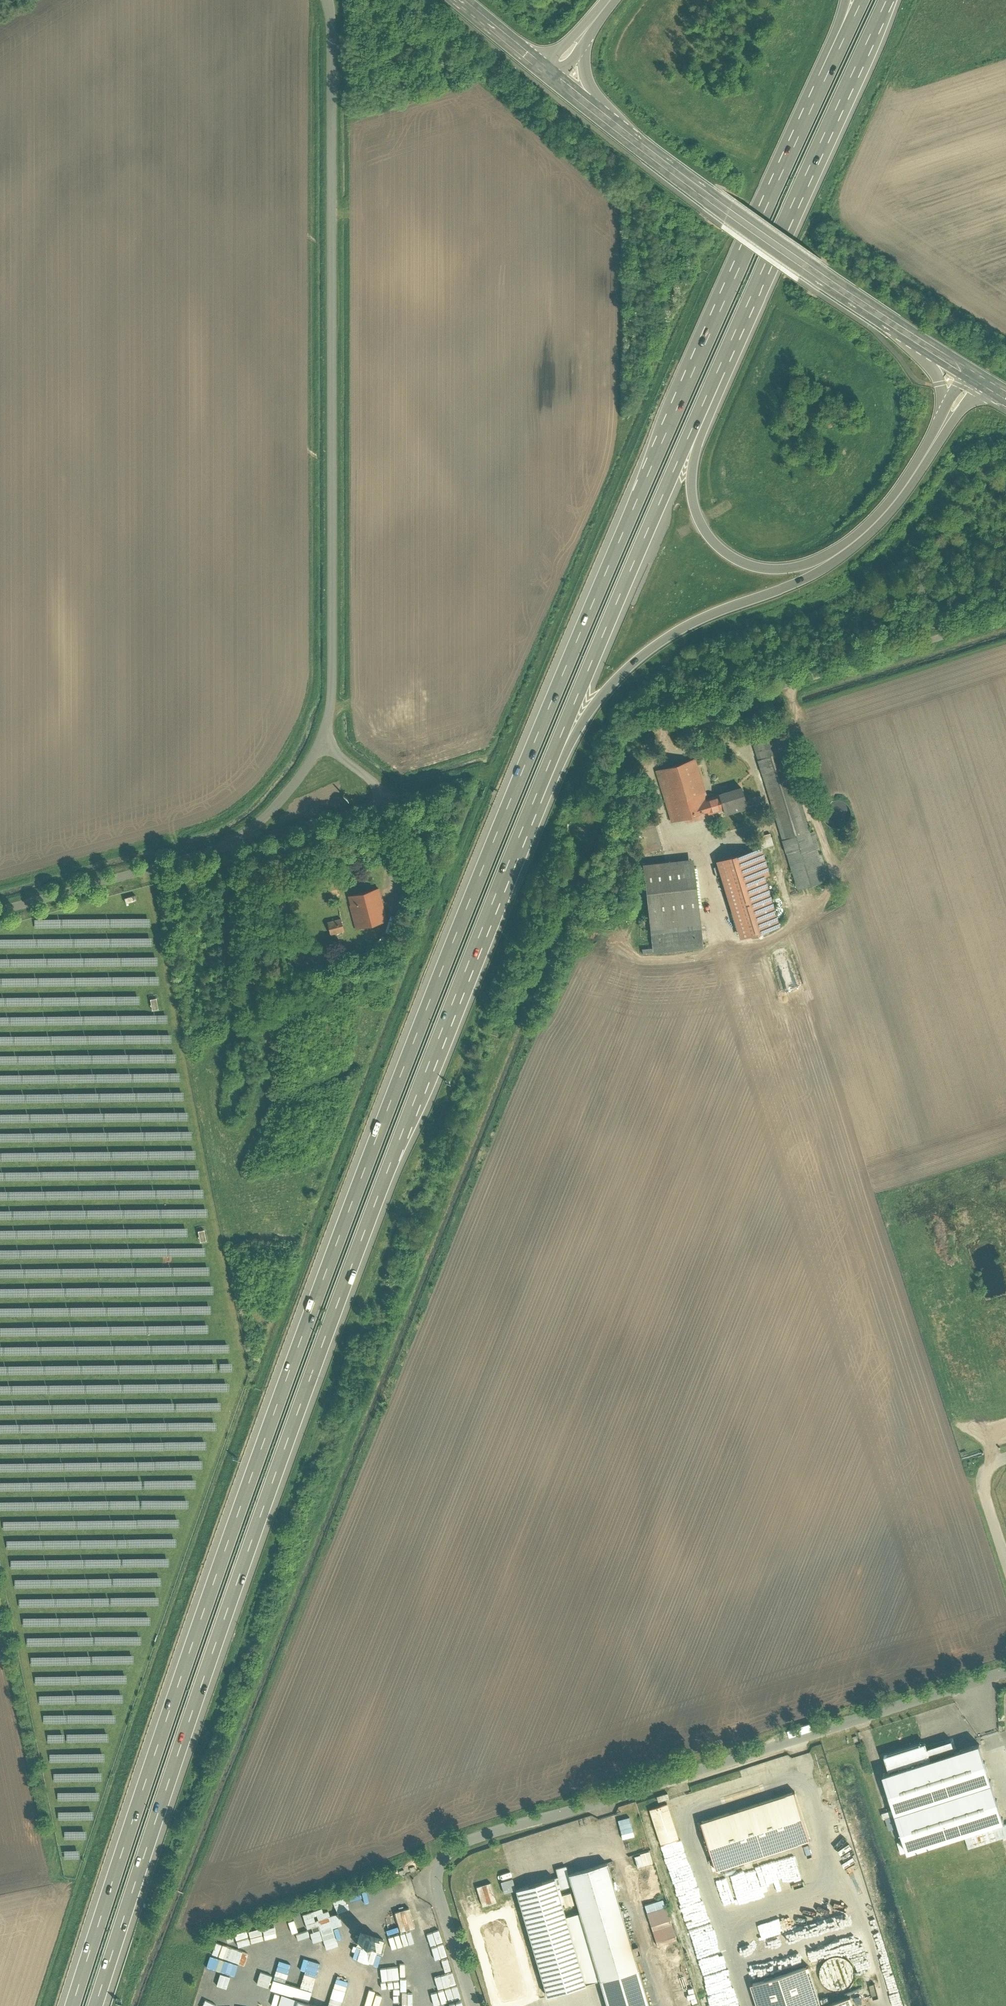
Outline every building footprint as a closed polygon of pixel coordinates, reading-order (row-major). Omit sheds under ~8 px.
[(739,736),(789,886),(819,873),(803,828),(799,829),(769,730),(739,736)] [(642,766),(658,819),(712,803),(714,810),(738,803),(732,780),(697,791),(686,753),(642,766)] [(759,835),(761,846),(773,844),(770,832),(759,835)] [(726,936),(769,923),(753,873),(757,872),(748,844),(701,859),(726,936)] [(631,862),(640,950),(690,945),(681,857),(631,862)] [(336,892),(343,925),(375,918),(367,884),(336,892)] [(318,916),(319,931),(332,930),(331,915),(318,916)] [(150,999),(151,1008),(159,1007),(157,997),(150,999)] [(879,1772),(904,1850),(1002,1819),(977,1741),(879,1772)] [(692,1826),(709,1873),(803,1840),(786,1793),(692,1826)] [(648,1807),(657,1843),(677,1838),(668,1802),(648,1807)] [(621,1838),(634,1835),(629,1815),(616,1818),(621,1838)] [(681,1839),(674,1842),(677,1848),(684,1846),(681,1839)] [(642,1864),(653,1861),(649,1849),(638,1852),(642,1864)] [(566,1871),(578,1912),(565,1916),(585,1982),(598,1979),(606,2005),(649,2005),(606,1859),(566,1871)] [(553,1876),(514,1888),(546,1994),(585,1982),(565,1916),(553,1876)] [(499,1880),(501,1891),(513,1888),(511,1877),(499,1880)] [(490,1880),(474,1885),(481,1905),(496,1900),(490,1880)] [(662,1897),(643,1903),(656,1945),(675,1939),(662,1897)] [(385,1909),(392,1929),(407,1924),(400,1904),(385,1909)] [(333,1905),(287,1916),(294,1941),(308,1938),(309,1941),(336,1934),(335,1926),(320,1930),(319,1926),(337,1922),(333,1905)] [(410,1929),(386,1936),(390,1948),(414,1941),(410,1929)] [(380,1951),(383,1938),(356,1931),(354,1936),(347,1934),(344,1946),(352,1948),(350,1958),(374,1964),(377,1951),(380,1951)] [(207,1955),(203,1965),(227,1974),(231,1964),(207,1955)] [(750,1981),(758,2005),(822,2005),(821,2003),(808,1963),(750,1981)] [(200,1979),(233,1989),(236,1978),(203,1968),(200,1979)] [(453,1970),(436,1973),(439,1985),(455,1982),(453,1970)] [(822,2005),(854,2005),(850,1994),(821,2003),(822,2005)] [(275,1998),(266,1995),(262,2005),(273,2005),(275,1998)] [(300,1997),(298,2005),(329,2005),(300,1997)]
